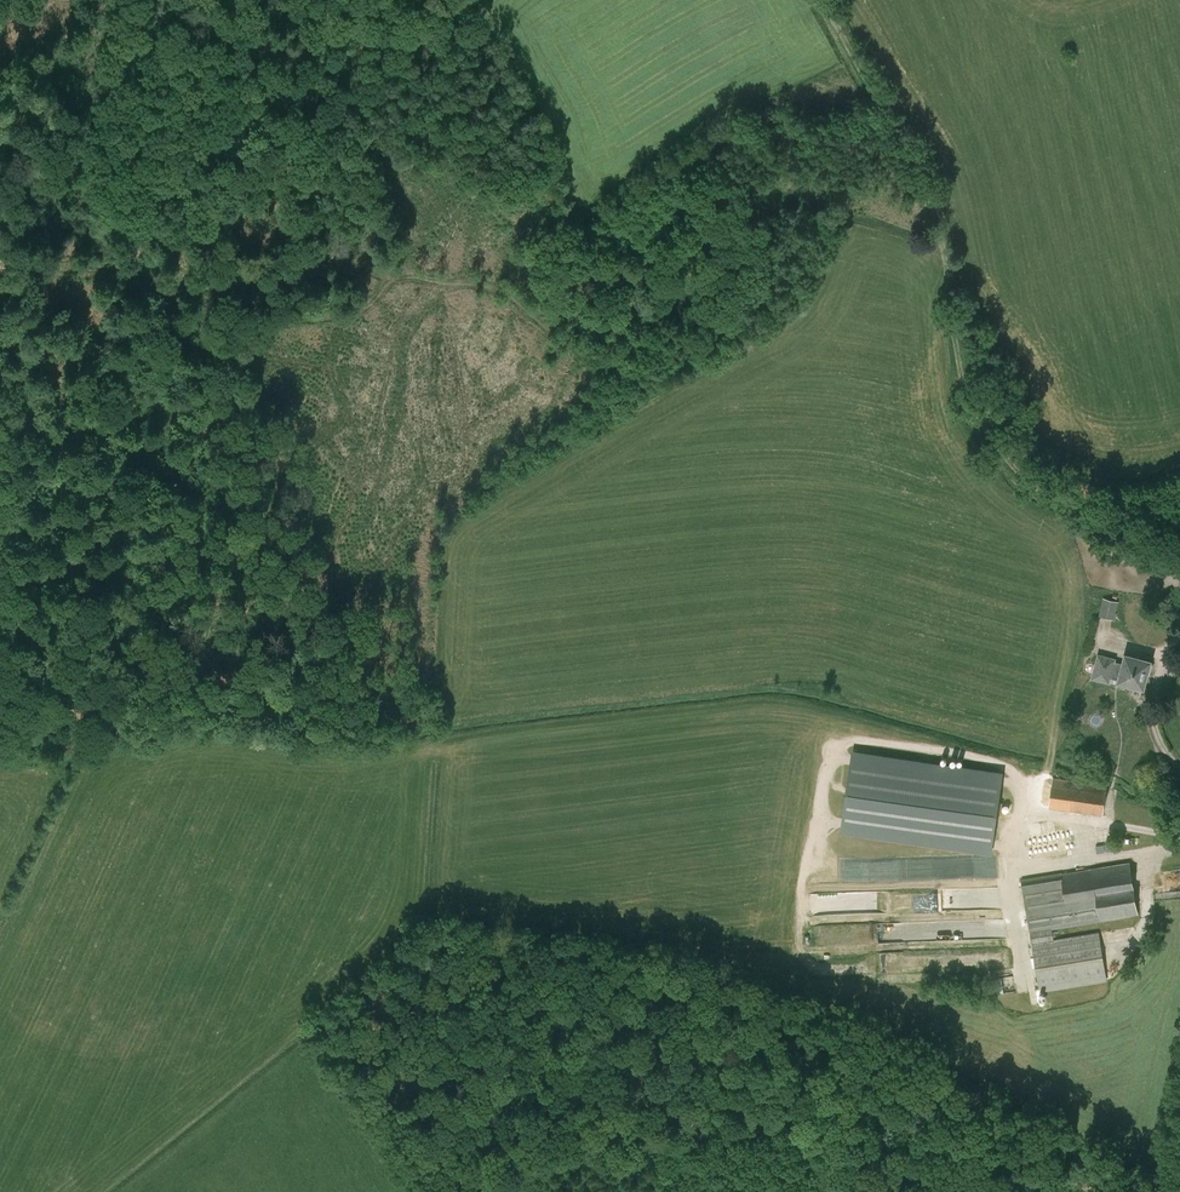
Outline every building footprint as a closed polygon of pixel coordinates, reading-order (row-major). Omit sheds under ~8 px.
[(1103,598),(1099,616),(1115,619),(1119,601),(1103,598)] [(1099,656),(1093,678),(1108,682),(1114,660),(1099,656)] [(1119,680),(1142,687),(1149,663),(1126,656),(1119,680)] [(990,852),(1002,777),(854,753),(842,828),(990,852)] [(1054,778),(1049,807),(1103,815),(1107,786),(1054,778)] [(1062,874),(1061,873),(1021,880),(1039,992),(1107,981),(1098,932),(1054,939),(1052,929),(1137,915),(1129,863),(1062,874)]
